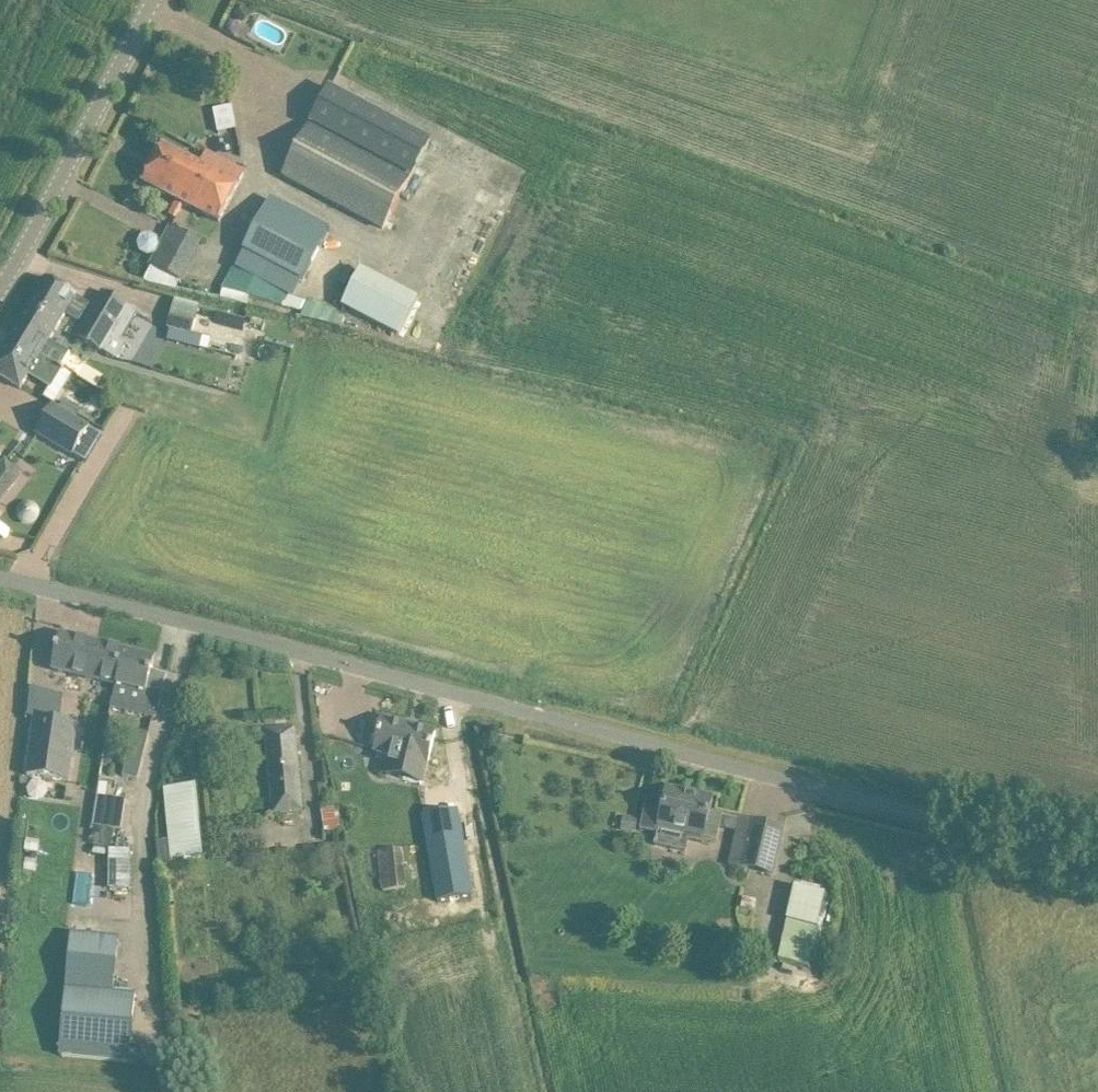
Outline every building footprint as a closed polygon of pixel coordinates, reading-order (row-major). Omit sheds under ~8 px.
[(308,124),(408,178),(428,139),(327,87),(308,124)] [(214,109),(220,132),(240,127),(234,104),(214,109)] [(408,178),(308,124),(281,176),(382,228),(408,178)] [(163,146),(143,183),(176,200),(184,205),(219,223),(238,186),(245,172),(206,151),(199,166),(182,157),(163,146)] [(329,231),(269,200),(242,251),(301,282),(329,231)] [(170,225),(145,277),(178,292),(203,241),(170,225)] [(236,263),(221,292),(247,300),(282,309),(289,296),(257,280),(259,275),(236,263)] [(397,339),(416,303),(360,273),(341,308),(397,339)] [(46,279),(19,324),(49,342),(65,315),(78,323),(89,305),(76,297),(65,290),(46,279)] [(103,292),(77,338),(102,353),(102,351),(111,337),(125,345),(131,348),(148,319),(143,315),(128,307),(103,292)] [(174,302),(168,327),(170,327),(202,336),(199,348),(236,357),(239,346),(245,321),(174,302)] [(0,355),(0,378),(9,383),(20,390),(29,374),(50,386),(61,368),(70,354),(49,342),(19,324),(0,355)] [(71,355),(63,369),(77,377),(78,378),(87,363),(72,354),(71,355)] [(63,402),(58,409),(75,419),(80,412),(63,402)] [(73,456),(90,428),(75,419),(58,409),(52,406),(35,434),(73,456)] [(30,468),(8,451),(0,461),(0,504),(0,505),(30,468)] [(61,635),(52,671),(117,687),(117,686),(125,652),(126,651),(61,635)] [(117,687),(111,710),(156,721),(167,676),(151,672),(154,659),(125,652),(117,686),(117,687)] [(80,722),(38,716),(30,773),(71,779),(80,722)] [(382,720),(374,751),(391,755),(386,775),(386,776),(421,785),(426,765),(427,765),(436,733),(382,720)] [(303,812),(296,751),(294,729),(265,732),(274,815),(303,812)] [(137,783),(143,761),(128,757),(122,779),(137,783)] [(129,799),(108,795),(110,783),(101,782),(94,825),(124,830),(129,799)] [(193,783),(161,787),(164,811),(166,831),(167,840),(169,859),(173,859),(197,856),(200,856),(193,783)] [(710,812),(713,799),(667,789),(655,839),(714,853),(717,841),(723,815),(710,812)] [(427,815),(431,837),(441,902),(471,897),(458,811),(427,815)] [(737,833),(730,865),(773,874),(783,829),(751,822),(748,835),(737,833)] [(380,890),(401,889),(400,848),(378,849),(380,890)] [(110,849),(111,887),(133,887),(132,849),(110,849)] [(796,885),(785,946),(817,952),(828,891),(796,885)] [(114,939),(69,933),(54,1055),(122,1063),(130,995),(108,992),(114,939)]
